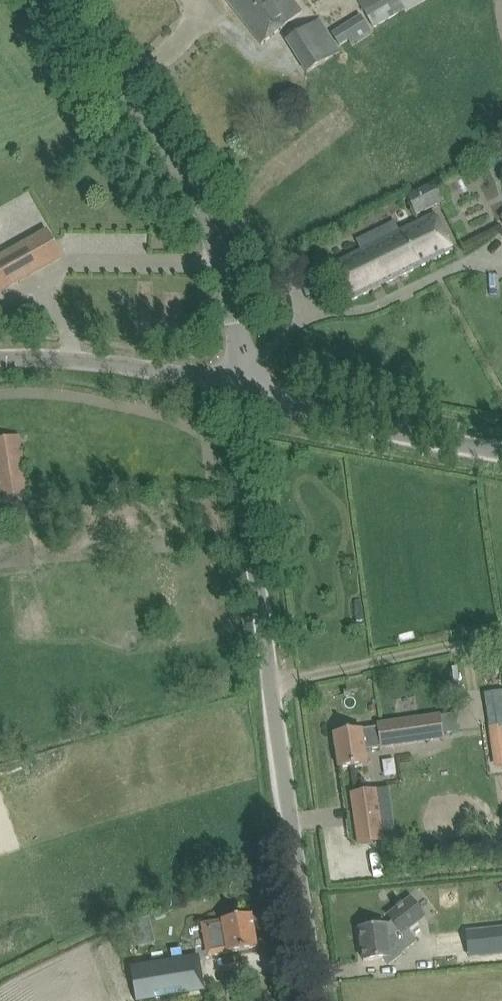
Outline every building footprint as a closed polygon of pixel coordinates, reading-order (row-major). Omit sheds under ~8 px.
[(277,33),(303,12),(293,0),(226,0),(261,45),(277,33)] [(374,27),(404,9),(406,13),(428,0),(358,0),(374,27)] [(349,39),(352,46),(372,34),(360,15),(332,32),(340,45),(349,39)] [(319,20),(287,40),(307,73),(340,53),(319,20)] [(439,181),(406,197),(415,215),(448,199),(439,181)] [(453,251),(435,214),(331,265),(349,302),(453,251)] [(47,231),(0,258),(0,291),(15,283),(61,257),(47,231)] [(6,498),(27,495),(18,436),(0,439),(0,499),(6,498)] [(441,715),(377,724),(378,727),(334,734),(339,768),(368,764),(366,749),(381,746),(381,748),(444,739),(441,715)] [(492,724),(497,765),(501,764),(501,723),(492,724)] [(384,841),(376,791),(351,794),(359,844),(384,841)] [(425,917),(411,899),(402,905),(402,904),(396,908),(397,909),(388,916),(393,921),(386,926),(386,925),(360,929),(364,961),(384,958),(389,965),(402,955),(401,954),(417,942),(408,930),(425,917)] [(213,955),(238,951),(257,948),(252,915),(232,919),(222,920),(223,921),(208,924),(213,955)] [(488,930),(491,954),(501,953),(501,928),(488,930)] [(197,957),(172,962),(171,959),(130,966),(130,969),(131,968),(137,999),(136,999),(136,1000),(140,1000),(189,993),(189,990),(202,988),(197,957)]
